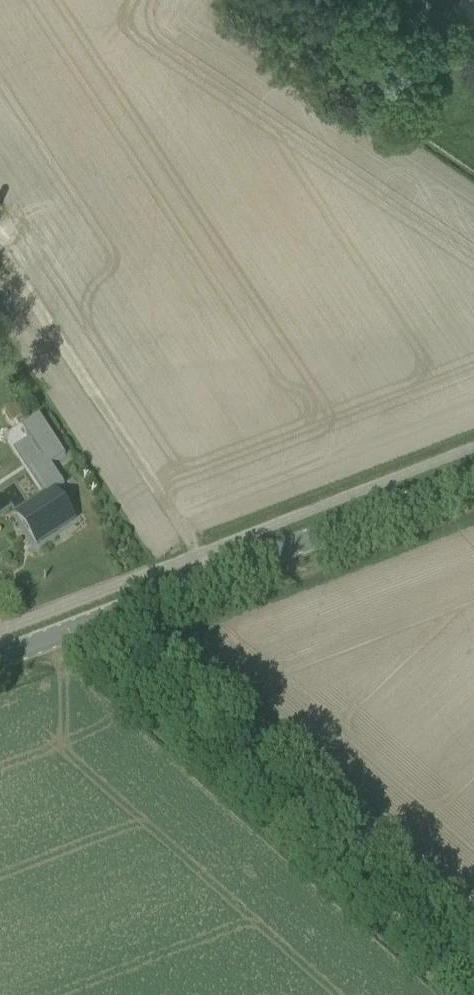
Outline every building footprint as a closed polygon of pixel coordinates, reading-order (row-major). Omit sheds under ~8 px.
[(473,30),(473,0),(458,0),(449,17),(473,30)] [(16,401),(6,407),(13,417),(22,411),(16,401)] [(39,420),(24,430),(21,427),(20,428),(42,460),(28,469),(46,495),(16,515),(34,542),(48,533),(46,531),(51,527),(54,532),(71,521),(53,492),(63,486),(50,466),(64,456),(38,416),(36,417),(39,420)] [(20,499),(10,479),(0,484),(0,509),(20,499)]
